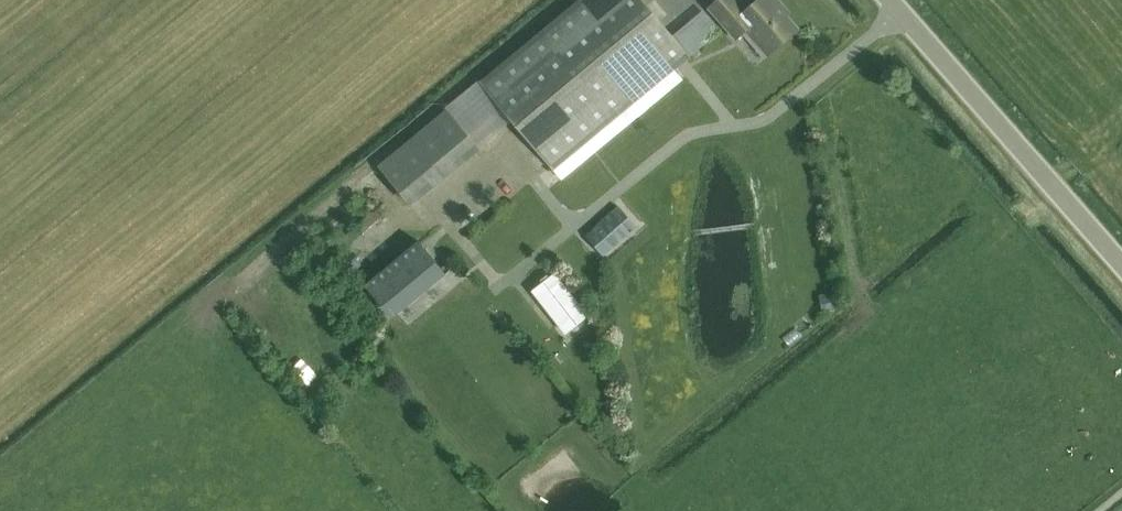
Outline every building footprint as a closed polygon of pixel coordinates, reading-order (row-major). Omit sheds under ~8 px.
[(552,169),(688,56),(642,0),(582,0),(482,84),(552,169)] [(668,9),(684,0),(663,0),(668,9)] [(787,16),(790,14),(778,0),(759,0),(747,10),(739,0),(718,0),(709,8),(736,39),(746,31),(768,56),(798,30),(787,16)] [(448,111),(380,167),(408,202),(476,146),(448,111)] [(601,253),(634,225),(619,208),(586,236),(601,253)] [(446,275),(418,241),(365,285),(393,319),(446,275)]
